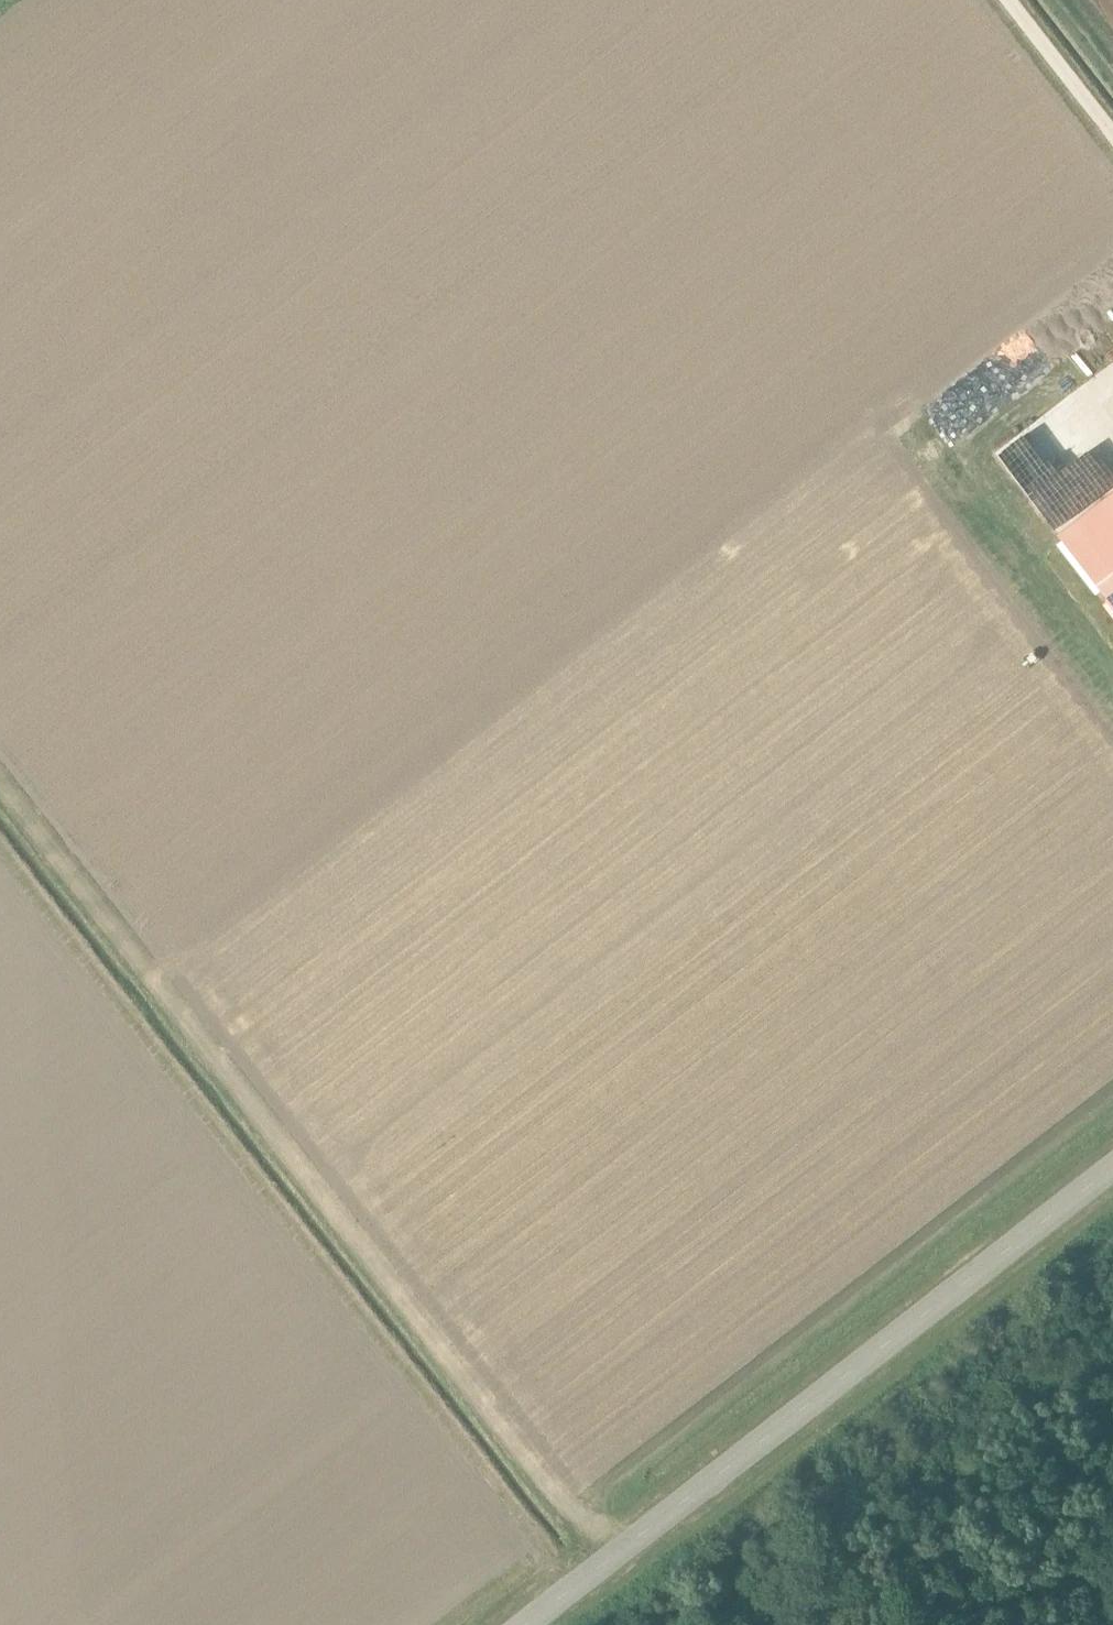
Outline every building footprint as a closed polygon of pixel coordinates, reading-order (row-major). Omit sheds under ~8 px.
[(1055,541),(1112,617),(1112,496),(1055,541)]
